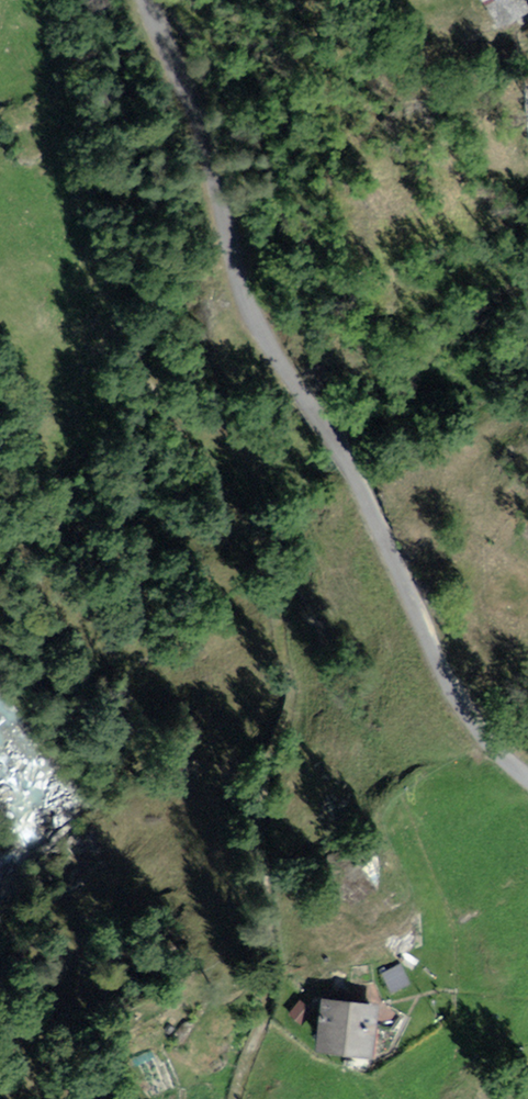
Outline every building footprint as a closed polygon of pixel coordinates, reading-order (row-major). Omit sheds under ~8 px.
[(526,0),(480,0),(496,29),(527,10),(527,3),(526,0)] [(374,1058),(386,985),(333,976),(320,1048),(374,1058)]
